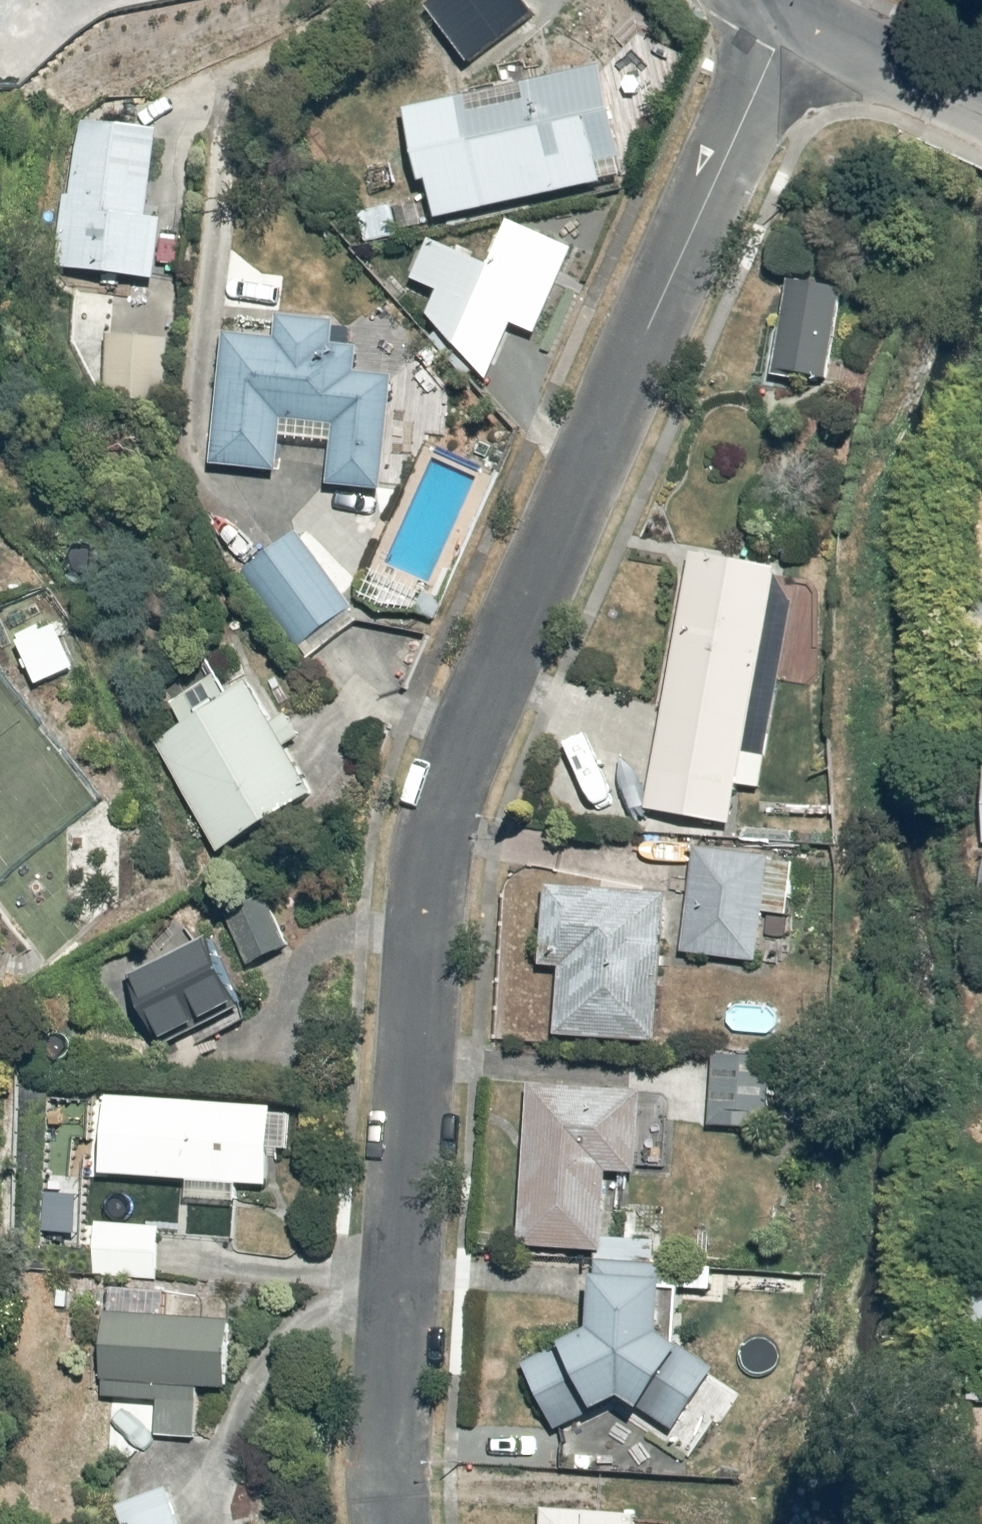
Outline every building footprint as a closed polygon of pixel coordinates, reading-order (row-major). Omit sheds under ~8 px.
[(608,64),(407,106),(423,182),(432,180),(440,221),(633,180),(608,64)] [(160,125),(81,119),(75,194),(64,193),(60,242),(65,242),(64,267),(167,275),(170,218),(153,217),(160,125)] [(491,268),(433,241),(417,277),(440,288),(426,316),(494,379),(519,324),(541,335),(581,247),(515,217),(491,268)] [(846,286),(791,279),(780,376),(835,382),(846,286)] [(281,332),(228,328),(218,465),(285,469),(287,438),(332,441),(330,482),(388,486),(396,374),(358,371),(359,346),(341,345),(343,317),(283,313),(281,332)] [(176,335),(112,331),(107,398),(172,403),(176,335)] [(353,611),(301,537),(244,578),(295,651),(353,611)] [(696,554),(649,805),(735,821),(782,570),(696,554)] [(68,619),(24,637),(43,682),(87,663),(68,619)] [(204,650),(159,679),(189,723),(233,695),(204,650)] [(189,723),(157,742),(229,857),(323,797),(252,683),(233,695),(189,723)] [(774,852),(697,844),(686,951),(762,959),(774,852)] [(671,898),(549,893),(546,965),(567,966),(563,1035),(665,1039),(671,898)] [(290,946),(273,911),(233,931),(249,965),(290,946)] [(212,930),(138,973),(174,1037),(249,994),(212,930)] [(778,1054),(712,1054),(712,1124),(778,1124),(778,1054)] [(668,1168),(670,1122),(701,1123),(703,1061),(656,1059),(655,1095),(531,1090),(525,1245),(609,1249),(612,1166),(668,1168)] [(279,1097),(107,1090),(104,1175),(189,1179),(188,1199),(242,1201),(243,1184),(276,1186),(277,1150),(297,1150),(298,1110),(279,1109),(279,1097)] [(669,1203),(628,1203),(628,1228),(669,1228),(669,1203)] [(164,1221),(97,1219),(95,1277),(162,1280),(164,1221)] [(112,1307),(105,1307),(103,1397),(159,1398),(158,1439),(201,1440),(202,1386),(236,1386),(238,1316),(172,1314),(173,1285),(112,1284),(112,1307)] [(668,1286),(598,1288),(599,1324),(530,1361),(565,1425),(625,1392),(671,1426),(721,1359),(668,1319),(668,1286)] [(171,1485),(116,1500),(123,1523),(181,1523),(171,1485)] [(641,1510),(593,1509),(593,1519),(576,1518),(576,1506),(554,1505),(554,1523),(640,1523),(641,1510)]
